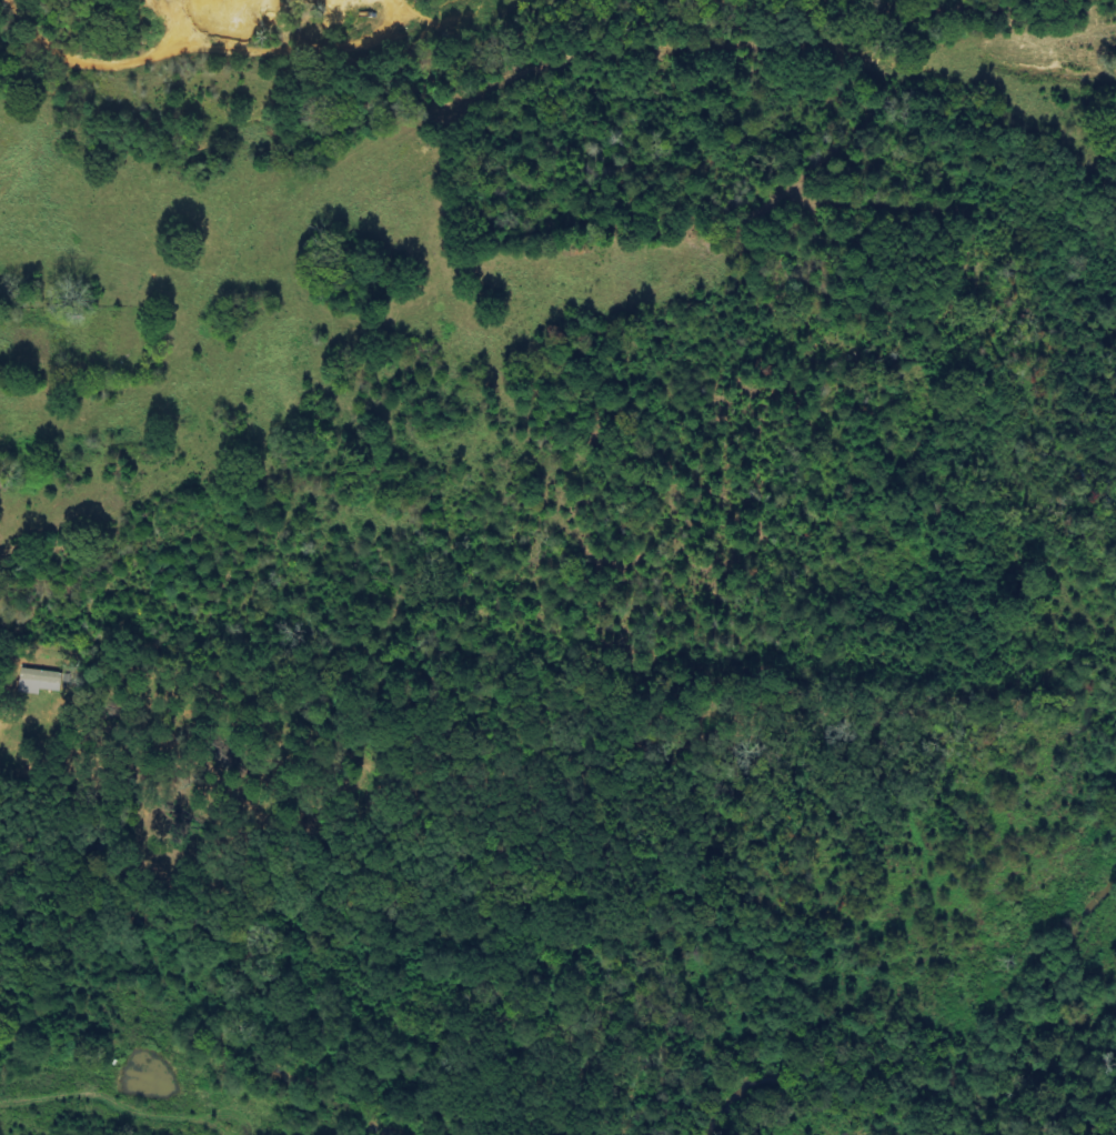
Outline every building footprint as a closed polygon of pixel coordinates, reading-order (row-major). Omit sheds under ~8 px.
[(59,675),(22,668),(17,691),(39,695),(40,690),(55,693),(59,675)]
